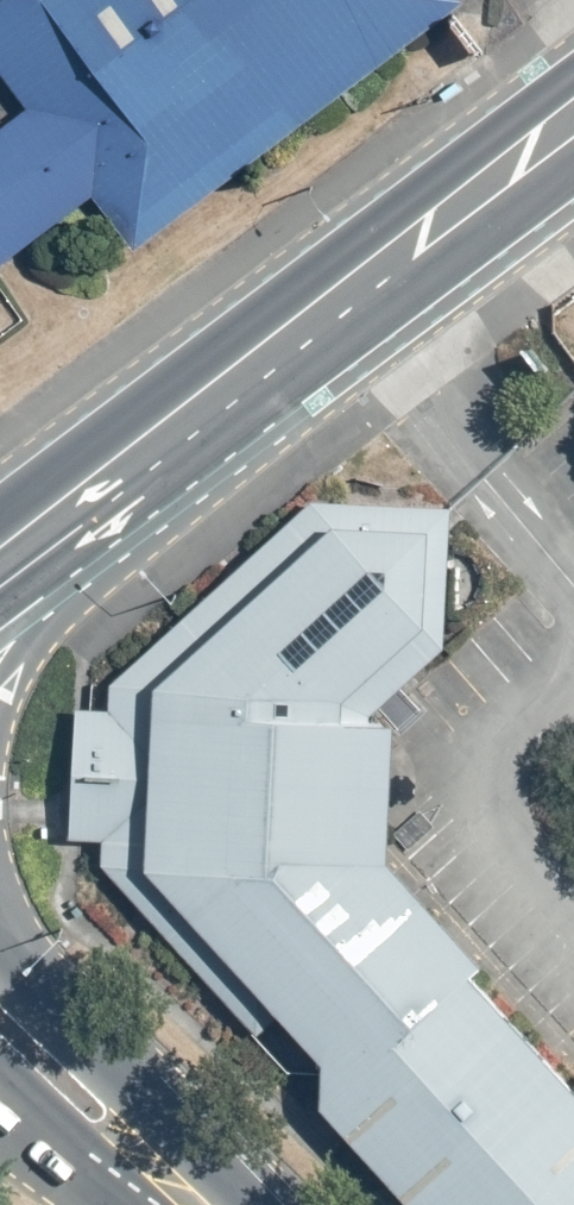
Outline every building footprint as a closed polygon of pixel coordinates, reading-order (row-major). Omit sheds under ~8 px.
[(58,161),(82,192),(337,0),(0,0),(0,205),(58,161)] [(288,1074),(415,1204),(573,1204),(573,1087),(333,841),(312,685),(420,590),(331,491),(106,671),(97,850),(313,1049),(288,1074)]
